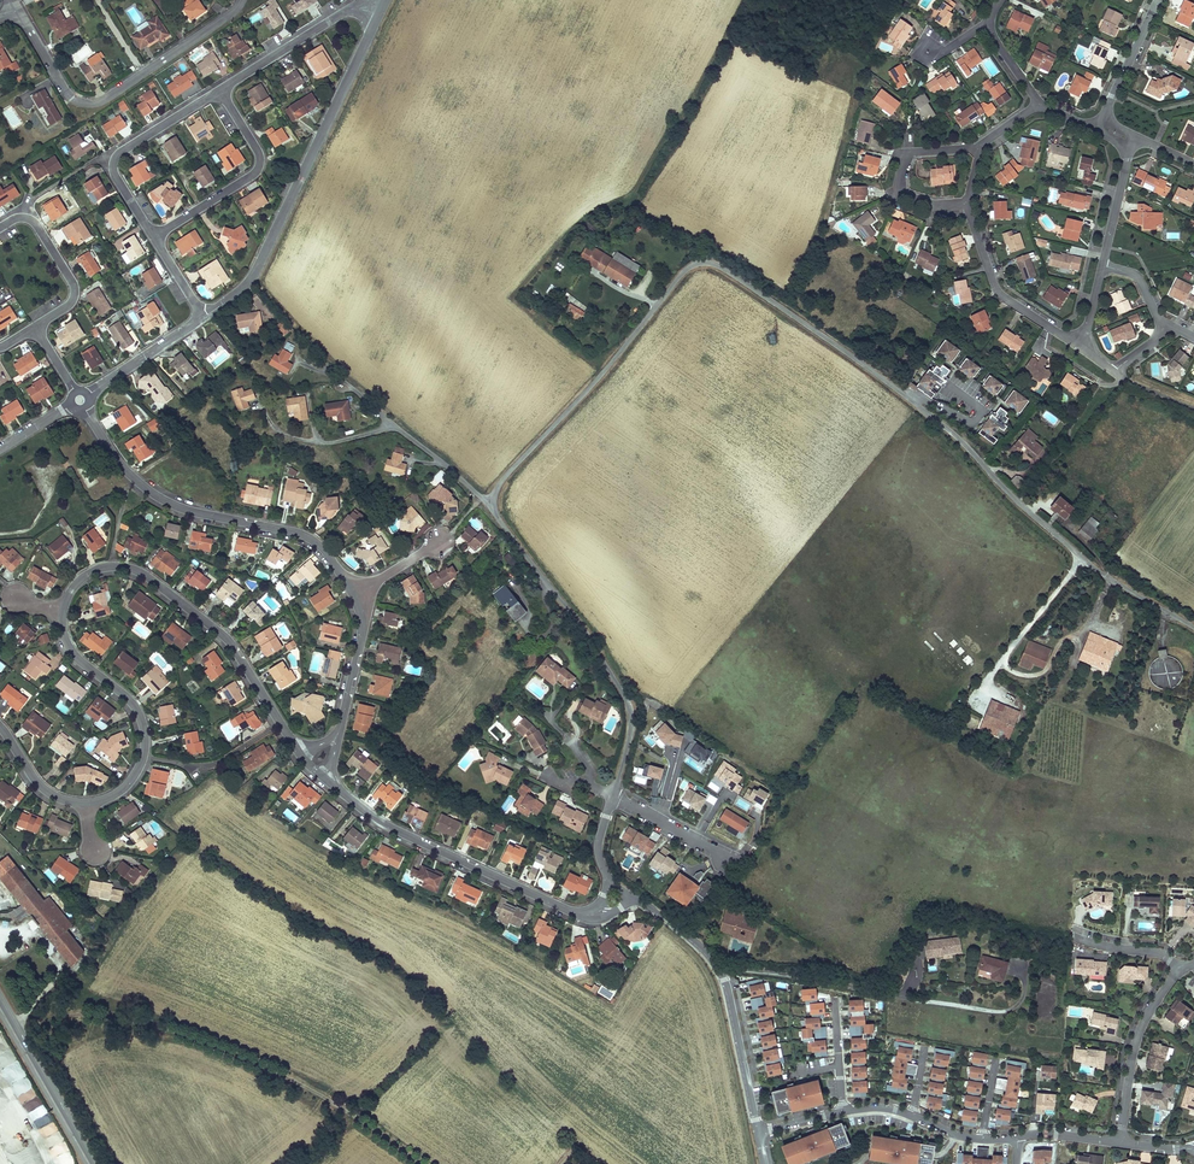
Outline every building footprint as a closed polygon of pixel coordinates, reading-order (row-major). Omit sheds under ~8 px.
[(187,7),(184,9),(192,20),(206,11),(199,0),(182,0),(187,7)] [(285,22),(276,8),(279,6),(276,0),(269,0),(267,1),(269,4),(258,11),(270,30),(285,22)] [(936,12),(939,13),(933,23),(944,29),(949,21),(946,19),(949,14),(955,4),(948,0),(944,0),(936,12)] [(1039,1),(1041,0),(1046,9),(1057,2),(1055,0),(1039,0),(1039,1)] [(1186,0),(1183,0),(1181,4),(1179,9),(1181,10),(1176,22),(1188,27),(1193,16),(1193,4),(1186,0)] [(1115,30),(1113,28),(1119,14),(1106,7),(1100,20),(1101,21),(1099,25),(1101,26),(1099,32),(1111,38),(1113,34),(1115,30)] [(72,29),(73,30),(76,29),(73,23),(76,21),(73,17),(66,20),(61,11),(48,17),(54,27),(57,25),(62,34),(72,29)] [(1027,33),(1033,21),(1023,16),(1021,19),(1011,15),(1006,26),(1016,31),(1017,29),(1027,33)] [(149,22),(152,25),(140,33),(134,37),(141,48),(159,37),(161,39),(169,34),(157,16),(149,22)] [(137,29),(140,33),(152,25),(149,22),(149,21),(147,21),(137,27),(137,29)] [(910,28),(899,21),(887,38),(898,45),(905,35),(910,28)] [(57,25),(54,27),(60,38),(73,30),(72,29),(62,34),(57,25)] [(1016,31),(1006,26),(1004,30),(1014,34),(1016,31)] [(905,35),(898,45),(901,47),(908,37),(905,35)] [(234,56),(237,60),(249,52),(246,47),(244,48),(242,50),(238,44),(234,38),(229,41),(230,43),(225,46),(228,51),(232,57),(234,56)] [(1186,64),(1193,45),(1179,38),(1178,41),(1177,43),(1181,45),(1177,55),(1173,64),(1188,71),(1190,66),(1186,64)] [(1094,44),(1090,52),(1093,53),(1088,63),(1101,69),(1103,65),(1105,60),(1102,59),(1109,45),(1099,40),(1097,46),(1094,44)] [(6,67),(10,74),(20,68),(16,61),(11,64),(3,49),(2,47),(4,46),(1,41),(0,41),(0,70),(6,67)] [(1048,48),(1037,42),(1027,64),(1037,68),(1038,65),(1048,70),(1053,60),(1044,56),(1047,51),(1048,48)] [(1181,45),(1177,43),(1173,53),(1177,55),(1181,45)] [(336,73),(321,48),(302,60),(317,84),(336,73)] [(232,63),(237,60),(234,56),(232,57),(228,51),(226,53),(232,63)] [(981,64),(973,51),(966,56),(969,60),(963,64),(962,61),(957,65),(962,73),(966,78),(970,76),(968,73),(981,64)] [(1044,56),(1053,60),(1055,55),(1047,51),(1044,56)] [(86,65),(81,68),(90,81),(95,78),(93,76),(92,74),(101,69),(105,75),(111,71),(102,58),(99,53),(93,57),(87,61),(90,65),(87,68),(86,65)] [(202,79),(216,70),(215,68),(213,65),(217,62),(212,54),(207,56),(209,59),(195,67),(202,79)] [(969,60),(966,56),(955,63),(957,65),(962,61),(963,64),(969,60)] [(888,72),(897,91),(906,86),(901,77),(905,76),(900,66),(888,72)] [(92,74),(93,76),(100,72),(104,78),(112,73),(111,71),(105,75),(101,69),(92,74)] [(1081,79),(1075,76),(1067,94),(1078,99),(1081,92),(1084,93),(1086,88),(1089,83),(1093,75),(1084,71),(1081,76),(1083,77),(1081,79)] [(18,83),(26,78),(23,73),(15,78),(18,83)] [(287,97),(303,87),(295,74),(291,77),(293,79),(286,83),(284,81),(279,84),(287,97)] [(955,84),(948,75),(943,78),(936,83),(934,81),(925,87),(931,96),(940,90),(942,93),(950,88),(955,84)] [(1176,89),(1171,76),(1156,82),(1151,80),(1149,83),(1148,86),(1151,94),(1159,98),(1162,92),(1165,91),(1166,92),(1176,89)] [(1179,81),(1171,76),(1176,89),(1179,81)] [(172,99),(191,88),(184,77),(180,79),(172,84),(165,89),(172,99)] [(1008,100),(998,85),(993,88),(989,83),(983,88),(986,93),(988,92),(999,107),(1008,100)] [(256,115),(270,106),(257,85),(244,93),(250,102),(251,101),(255,108),(253,109),(256,115)] [(888,111),(894,102),(876,89),(868,99),(878,107),(880,105),(888,111)] [(52,125),(61,119),(45,90),(34,96),(40,108),(44,106),(51,117),(48,118),(52,125)] [(149,110),(158,105),(150,92),(140,98),(143,103),(135,108),(142,119),(151,113),(149,110)] [(916,107),(914,108),(922,120),(929,115),(926,111),(930,109),(926,104),(929,102),(923,94),(912,101),(916,107)] [(316,108),(310,97),(284,113),(292,125),(303,118),(313,112),(311,111),(316,108)] [(127,111),(122,103),(117,106),(122,114),(127,111)] [(979,107),(982,111),(988,107),(985,103),(979,107)] [(977,104),(972,108),(979,118),(984,114),(982,111),(979,107),(977,104)] [(984,114),(987,119),(993,114),(993,111),(995,110),(991,105),(988,107),(982,111),(984,114)] [(274,118),(281,115),(277,107),(270,111),(274,118)] [(972,108),(972,107),(955,119),(962,129),(969,124),(968,123),(974,119),(975,121),(979,118),(972,108)] [(934,116),(930,109),(926,111),(929,115),(931,118),(934,116)] [(195,128),(208,120),(206,117),(193,125),(195,128)] [(212,117),(208,120),(213,128),(218,126),(212,117)] [(124,126),(118,118),(100,129),(107,139),(116,134),(114,132),(124,126)] [(194,143),(214,130),(213,128),(208,120),(195,128),(193,125),(186,129),(194,143)] [(875,126),(862,123),(857,142),(870,146),(875,126)] [(1193,131),(1193,130),(1193,129),(1185,125),(1179,138),(1190,142),(1188,145),(1193,148),(1193,131)] [(125,128),(124,126),(114,132),(116,134),(125,128)] [(270,148),(273,152),(286,144),(279,131),(272,135),(270,131),(263,135),(266,141),(268,140),(273,147),(270,148)] [(77,147),(81,144),(76,137),(66,144),(71,152),(67,154),(71,160),(83,152),(85,155),(93,149),(90,144),(80,151),(77,147)] [(184,156),(173,139),(162,146),(167,154),(164,155),(170,165),(184,156)] [(1033,163),(1039,143),(1027,139),(1024,149),(1021,148),(1018,159),(1033,163)] [(1054,146),(1048,145),(1044,162),(1056,165),(1056,162),(1064,164),(1067,151),(1060,149),(1059,151),(1054,150),(1053,149),(1054,146)] [(233,153),(229,146),(216,155),(222,165),(220,166),(222,170),(228,167),(230,170),(235,166),(236,169),(243,165),(236,152),(233,153)] [(72,162),(85,155),(83,152),(71,160),(72,162)] [(880,163),(864,158),(862,166),(858,165),(856,174),(867,177),(868,174),(874,175),(876,176),(880,163)] [(1075,170),(1081,171),(1077,185),(1088,187),(1089,182),(1091,183),(1092,179),(1093,176),(1086,174),(1090,161),(1078,158),(1075,170)] [(40,164),(28,171),(35,181),(45,175),(47,177),(59,170),(52,159),(41,166),(40,164)] [(147,167),(143,161),(127,172),(137,187),(148,180),(142,170),(147,167)] [(1001,188),(1016,177),(1008,165),(1003,169),(1004,171),(994,178),(1001,188)] [(228,167),(222,170),(225,175),(236,169),(235,166),(230,170),(228,167)] [(211,183),(202,168),(190,175),(199,190),(211,183)] [(929,172),(930,188),(937,187),(937,183),(943,182),(950,182),(949,176),(948,176),(948,168),(941,168),(941,172),(929,172)] [(1150,175),(1144,172),(1140,170),(1134,183),(1143,188),(1161,197),(1167,186),(1157,181),(1149,177),(1150,175)] [(33,186),(47,177),(45,175),(35,181),(28,171),(25,173),(33,186)] [(105,196),(94,179),(82,186),(87,194),(84,196),(90,205),(105,196)] [(180,199),(179,196),(175,193),(173,195),(170,192),(172,189),(166,184),(162,190),(161,189),(151,194),(153,197),(159,202),(161,199),(163,201),(162,202),(162,205),(168,210),(172,209),(180,199)] [(867,197),(867,188),(851,189),(852,197),(852,203),(865,202),(865,197),(867,197)] [(1174,189),(1169,201),(1176,204),(1177,202),(1184,205),(1185,203),(1190,205),(1193,196),(1193,189),(1191,188),(1189,193),(1183,191),(1182,193),(1174,189)] [(13,197),(8,189),(0,194),(0,206),(13,197)] [(265,206),(257,192),(238,203),(246,217),(265,206)] [(1063,195),(1061,203),(1086,209),(1087,203),(1088,198),(1083,197),(1083,199),(1073,197),(1063,195)] [(50,224),(64,215),(54,199),(40,207),(50,224)] [(1007,220),(1007,202),(995,202),(995,220),(1007,220)] [(1143,232),(1152,232),(1152,224),(1157,224),(1157,227),(1162,227),(1162,222),(1160,222),(1160,219),(1162,219),(1162,214),(1152,214),(1152,209),(1144,205),(1138,206),(1138,215),(1137,215),(1135,214),(1132,223),(1140,227),(1141,225),(1143,226),(1143,232)] [(112,233),(123,226),(113,210),(102,217),(112,233)] [(852,225),(866,243),(875,237),(869,228),(875,223),(868,213),(852,225)] [(1063,218),(1058,238),(1071,242),(1074,232),(1076,233),(1078,228),(1079,222),(1063,218)] [(75,245),(87,238),(76,221),(60,230),(66,240),(70,237),(75,245)] [(889,235),(910,244),(914,235),(910,233),(913,228),(904,224),(903,226),(899,225),(894,223),(889,235)] [(244,234),(240,228),(232,232),(223,230),(221,238),(231,241),(230,243),(225,246),(228,251),(226,252),(229,256),(240,250),(244,250),(245,247),(243,243),(246,241),(243,235),(244,234)] [(66,240),(60,230),(58,232),(65,243),(67,241),(66,240)] [(1024,249),(1019,233),(1013,235),(1012,231),(1002,234),(1004,239),(1006,238),(1008,244),(1011,253),(1024,249)] [(200,245),(192,232),(173,244),(181,257),(200,245)] [(961,242),(959,236),(949,239),(951,245),(949,246),(955,264),(967,260),(963,249),(965,249),(962,242),(961,242)] [(127,264),(141,256),(130,238),(119,245),(124,254),(122,255),(127,264)] [(1042,247),(1044,240),(1037,238),(1036,245),(1042,247)] [(602,272),(611,258),(588,243),(579,256),(602,272)] [(616,251),(611,258),(619,264),(628,270),(634,274),(639,266),(616,251)] [(931,256),(921,251),(915,262),(924,267),(924,268),(933,273),(938,264),(930,259),(931,257),(931,256)] [(88,278),(97,272),(85,253),(74,259),(78,265),(80,264),(88,278)] [(1046,265),(1066,270),(1067,268),(1071,269),(1073,263),(1074,257),(1069,256),(1068,259),(1059,257),(1049,254),(1046,265)] [(610,277),(619,264),(611,258),(602,272),(610,277)] [(1035,277),(1029,260),(1017,264),(1023,281),(1035,277)] [(220,284),(225,281),(213,262),(195,273),(199,280),(204,277),(209,286),(218,281),(220,284)] [(628,270),(619,264),(610,277),(620,283),(628,270)] [(144,291),(158,283),(150,270),(138,277),(142,284),(141,285),(144,291)] [(634,274),(628,270),(620,283),(631,291),(640,278),(634,274)] [(1185,271),(1182,278),(1190,281),(1192,274),(1185,271)] [(207,292),(220,284),(218,281),(209,286),(204,277),(199,280),(202,285),(207,292)] [(1178,278),(1170,294),(1192,305),(1193,301),(1193,295),(1190,293),(1193,285),(1178,278)] [(971,299),(969,287),(967,288),(965,280),(953,283),(954,286),(949,287),(951,297),(959,295),(960,301),(971,299)] [(1053,290),(1047,286),(1040,297),(1057,308),(1064,297),(1060,294),(1053,290)] [(98,316),(108,310),(95,290),(83,297),(91,309),(93,308),(98,316)] [(1121,290),(1111,295),(1116,306),(1117,305),(1121,315),(1132,309),(1128,300),(1126,301),(1125,298),(1121,290)] [(585,313),(570,303),(564,313),(579,322),(585,313)] [(145,308),(132,316),(136,322),(138,321),(142,327),(145,333),(151,329),(155,327),(157,329),(161,326),(155,316),(158,315),(152,305),(150,304),(144,307),(145,308)] [(5,308),(0,311),(0,325),(2,323),(3,325),(12,319),(5,308)] [(262,320),(260,312),(238,317),(241,330),(247,328),(249,335),(268,331),(265,319),(262,320)] [(970,318),(978,336),(990,330),(986,322),(988,321),(983,312),(970,318)] [(62,348),(81,336),(72,322),(53,334),(62,348)] [(131,345),(116,322),(105,329),(110,337),(116,346),(119,352),(125,349),(131,345)] [(283,336),(288,331),(281,322),(275,327),(283,336)] [(1132,323),(1115,329),(1119,341),(1125,339),(1128,337),(1129,339),(1137,336),(1132,323)] [(97,336),(92,328),(88,331),(93,338),(97,336)] [(1022,343),(1003,331),(996,342),(1016,354),(1022,343)] [(225,342),(217,334),(205,343),(204,342),(203,341),(198,345),(198,350),(202,355),(205,352),(209,358),(217,351),(216,349),(225,342)] [(950,363),(959,351),(943,340),(935,353),(950,363)] [(292,352),(295,345),(287,341),(283,347),(292,352)] [(1188,356),(1180,348),(1167,362),(1166,376),(1176,376),(1176,372),(1180,368),(1182,365),(1180,364),(1188,356)] [(95,368),(100,365),(90,349),(78,356),(83,364),(85,363),(90,371),(95,368)] [(273,355),(267,365),(285,375),(290,367),(285,364),(290,355),(281,349),(276,357),(273,355)] [(199,373),(183,354),(179,357),(176,360),(176,361),(180,364),(177,367),(184,376),(187,373),(192,374),(195,377),(199,373)] [(9,369),(16,379),(34,368),(25,355),(22,357),(23,360),(9,369)] [(973,377),(979,368),(965,358),(959,367),(961,369),(960,370),(969,377),(970,375),(973,377)] [(1035,363),(1029,359),(1024,367),(1026,372),(1035,377),(1034,379),(1035,383),(1039,382),(1041,379),(1046,380),(1049,375),(1046,371),(1043,371),(1041,367),(1044,361),(1039,358),(1037,360),(1035,363)] [(171,365),(173,367),(174,369),(177,367),(180,364),(176,361),(171,365)] [(945,381),(941,378),(943,376),(944,377),(949,371),(941,366),(938,369),(935,367),(934,369),(931,373),(929,371),(928,370),(915,388),(909,383),(907,387),(915,392),(917,389),(931,399),(934,395),(930,391),(929,390),(934,382),(936,383),(940,386),(942,383),(942,384),(945,381)] [(160,381),(153,372),(147,377),(141,382),(144,386),(148,391),(152,391),(155,395),(155,398),(158,403),(167,403),(172,399),(168,394),(168,388),(166,388),(162,387),(159,383),(160,381)] [(1035,377),(1026,372),(1028,378),(1035,383),(1034,379),(1035,377)] [(1066,391),(1076,397),(1079,392),(1082,387),(1078,384),(1072,381),(1073,379),(1065,374),(1058,384),(1067,389),(1066,391)] [(996,394),(1003,385),(988,375),(982,384),(985,386),(983,387),(993,394),(994,392),(996,394)] [(38,380),(26,388),(27,389),(21,393),(29,406),(33,403),(38,401),(36,397),(45,392),(38,380)] [(141,382),(139,389),(148,391),(144,386),(141,382)] [(1019,412),(1028,400),(1013,389),(1004,402),(1019,412)] [(242,391),(231,394),(240,420),(251,416),(246,404),(255,401),(252,392),(243,395),(242,391)] [(47,396),(45,392),(36,397),(38,401),(39,401),(47,396)] [(307,420),(304,403),(299,404),(298,399),(283,402),(285,412),(292,411),(293,417),(294,423),(307,420)] [(0,409),(0,428),(2,427),(4,425),(3,424),(19,413),(12,402),(0,409)] [(340,411),(339,405),(322,408),(324,418),(329,417),(335,416),(336,423),(348,421),(346,410),(340,411)] [(138,424),(127,406),(112,415),(118,424),(119,423),(122,421),(128,430),(138,424)] [(992,435),(998,426),(1000,428),(1003,430),(1007,426),(1006,425),(1004,424),(1007,420),(1008,418),(1005,415),(1007,412),(999,406),(995,412),(997,413),(995,416),(991,413),(989,417),(990,417),(985,423),(985,422),(984,424),(984,425),(979,433),(994,444),(997,439),(994,437),(992,435)] [(163,423),(158,419),(149,424),(154,433),(165,426),(163,423)] [(125,432),(128,430),(122,421),(119,423),(125,432)] [(994,437),(1000,428),(998,426),(992,435),(994,437)] [(1025,429),(1021,433),(1026,438),(1028,436),(1033,440),(1035,438),(1025,429)] [(1026,438),(1021,433),(1005,452),(1011,457),(1021,446),(1024,449),(1022,452),(1031,459),(1040,450),(1031,442),(1033,440),(1028,436),(1026,438)] [(144,462),(154,456),(158,453),(156,450),(152,452),(147,445),(147,446),(141,436),(130,443),(134,449),(135,452),(138,451),(144,462)] [(134,449),(130,443),(125,446),(129,452),(134,449)] [(383,469),(402,472),(403,463),(399,463),(401,449),(391,448),(390,461),(384,461),(383,469)] [(142,463),(144,462),(138,451),(135,452),(142,463)] [(1007,480),(1015,488),(1021,480),(1017,476),(1011,476),(1007,480)] [(296,485),(285,483),(281,501),(290,503),(290,506),(303,509),(304,502),(308,503),(309,496),(305,496),(305,493),(301,492),(302,486),(296,484),(296,485)] [(452,491),(443,484),(439,488),(435,486),(433,486),(429,491),(435,495),(433,497),(435,499),(440,499),(442,497),(446,501),(446,503),(448,505),(446,508),(446,512),(443,515),(449,520),(453,516),(453,513),(456,512),(459,509),(458,500),(450,494),(452,491)] [(255,491),(244,489),(241,502),(262,507),(263,504),(268,505),(272,492),(256,487),(255,491)] [(414,490),(408,496),(413,501),(417,497),(414,490)] [(1073,509),(1059,497),(1050,508),(1054,511),(1048,519),(1051,522),(1059,513),(1065,518),(1073,509)] [(332,511),(336,510),(336,500),(325,500),(326,506),(320,506),(318,510),(319,519),(326,518),(327,519),(328,520),(332,515),(332,511)] [(423,522),(410,507),(401,515),(404,518),(399,523),(402,526),(402,531),(413,531),(415,529),(413,528),(416,525),(418,527),(423,522)] [(349,518),(348,517),(335,531),(345,539),(349,535),(350,536),(353,532),(352,531),(357,525),(358,526),(364,520),(355,512),(349,518)] [(62,527),(67,525),(64,517),(59,519),(62,527)] [(1099,524),(1090,517),(1078,532),(1089,541),(1098,530),(1095,528),(1099,524)] [(326,518),(319,519),(319,527),(327,519),(326,518)] [(179,539),(182,526),(169,523),(167,537),(179,539)] [(481,530),(479,532),(469,524),(465,528),(467,530),(463,534),(469,540),(473,543),(471,546),(475,550),(480,544),(484,540),(486,541),(489,537),(481,530)] [(99,527),(97,525),(85,533),(91,541),(92,541),(98,549),(101,547),(105,545),(111,540),(100,526),(99,527)] [(208,534),(194,531),(190,548),(200,550),(200,549),(213,551),(215,540),(208,539),(208,534)] [(73,547),(64,533),(47,544),(56,557),(68,548),(69,549),(71,548),(73,547)] [(133,542),(129,540),(126,549),(134,551),(133,555),(136,556),(139,556),(140,553),(145,554),(148,542),(134,538),(133,542)] [(253,541),(238,538),(236,549),(245,551),(256,554),(258,544),(253,543),(253,541)] [(356,560),(361,562),(367,570),(381,561),(378,556),(387,550),(380,540),(378,541),(375,538),(369,542),(372,547),(375,545),(378,548),(368,555),(358,551),(356,560)] [(95,551),(98,549),(92,541),(91,541),(89,543),(95,551)] [(282,558),(288,562),(294,552),(283,545),(279,552),(273,548),(266,559),(274,564),(278,558),(281,559),(282,558)] [(0,547),(0,563),(4,559),(6,558),(10,563),(9,565),(13,570),(22,562),(17,556),(20,553),(14,547),(10,550),(8,547),(3,551),(0,547)] [(170,553),(164,549),(154,562),(156,563),(158,565),(160,563),(168,570),(175,576),(183,567),(169,555),(170,553)] [(508,553),(504,557),(513,568),(518,563),(508,553)] [(310,562),(307,559),(287,577),(294,585),(303,577),(306,581),(316,573),(308,564),(310,562)] [(160,563),(158,565),(166,572),(168,570),(160,563)] [(53,585),(58,577),(36,564),(29,576),(38,581),(39,579),(48,584),(49,583),(53,585)] [(448,570),(454,578),(458,573),(453,566),(448,570)] [(436,590),(454,578),(448,570),(439,575),(438,574),(437,572),(428,578),(436,590)] [(208,590),(214,581),(200,571),(197,575),(194,572),(188,580),(190,581),(192,583),(194,580),(200,585),(208,590)] [(423,591),(414,578),(406,582),(413,593),(410,595),(412,599),(411,606),(420,607),(420,603),(424,604),(425,595),(422,595),(423,591)] [(39,579),(38,581),(37,582),(46,588),(48,584),(39,579)] [(244,591),(230,579),(217,593),(221,597),(225,600),(229,596),(235,601),(244,591)] [(413,593),(406,582),(403,584),(410,595),(413,593)] [(315,612),(331,602),(324,592),(327,590),(324,585),(316,590),(317,592),(306,599),(315,612)] [(527,610),(507,586),(496,594),(505,605),(509,602),(512,606),(508,609),(516,619),(527,610)] [(92,601),(95,600),(99,614),(112,610),(106,588),(95,591),(90,593),(91,597),(92,601)] [(149,615),(152,611),(157,615),(161,609),(157,606),(158,604),(150,597),(141,590),(130,604),(147,617),(149,615)] [(265,616),(254,601),(243,610),(245,613),(248,616),(249,614),(253,619),(256,623),(265,616)] [(1128,613),(1115,606),(1109,617),(1123,624),(1128,613)] [(157,615),(152,611),(149,615),(153,619),(157,615)] [(397,620),(399,616),(386,612),(384,618),(386,619),(384,626),(391,628),(398,629),(400,621),(397,620)] [(28,641),(36,630),(34,628),(32,627),(31,628),(26,625),(23,622),(15,632),(28,641)] [(183,629),(173,622),(165,632),(175,639),(185,647),(193,637),(183,629)] [(342,626),(323,622),(320,635),(327,636),(326,640),(330,641),(330,639),(339,641),(342,626)] [(104,652),(111,643),(94,630),(91,633),(87,629),(81,637),(83,639),(85,641),(87,639),(96,646),(104,652)] [(281,648),(269,629),(255,638),(261,648),(267,657),(281,648)] [(40,643),(49,641),(46,632),(41,634),(38,637),(40,643)] [(175,639),(165,632),(162,636),(172,643),(175,639)] [(1088,633),(1078,659),(1106,671),(1116,645),(1088,633)] [(87,639),(85,641),(95,648),(96,646),(87,639)] [(293,639),(284,645),(288,650),(297,645),(293,639)] [(399,665),(402,650),(386,646),(385,652),(378,651),(375,662),(383,664),(385,658),(392,659),(391,663),(399,665)] [(330,647),(328,654),(327,654),(322,673),(335,676),(340,657),(338,657),(340,649),(330,647)] [(1047,657),(1025,647),(1021,659),(1043,668),(1047,657)] [(1168,648),(1161,648),(1162,655),(1161,655),(1159,656),(1156,658),(1154,660),(1152,662),(1151,664),(1150,666),(1150,669),(1149,672),(1150,674),(1151,678),(1152,680),(1154,683),(1156,685),(1158,686),(1161,687),(1164,688),(1169,688),(1172,687),(1175,687),(1179,683),(1181,681),(1183,677),(1184,673),(1184,671),(1183,666),(1181,662),(1178,658),(1174,656),(1169,654),(1168,648)] [(139,662),(123,649),(114,661),(118,664),(123,668),(124,666),(128,670),(130,671),(128,673),(134,677),(137,672),(133,669),(139,662)] [(34,677),(41,669),(45,672),(50,666),(47,663),(50,659),(44,655),(39,650),(35,655),(37,656),(33,662),(31,660),(24,669),(34,677)] [(218,656),(214,650),(202,658),(208,667),(205,669),(212,679),(225,670),(220,663),(222,662),(218,656)] [(557,665),(546,657),(539,666),(542,668),(544,674),(548,678),(554,677),(556,679),(567,688),(575,677),(562,667),(561,669),(556,666),(557,665)] [(274,679),(280,689),(295,680),(289,669),(286,671),(280,661),(268,669),(274,679)] [(160,669),(161,668),(156,662),(142,675),(149,683),(156,691),(166,681),(157,671),(160,669)] [(64,672),(67,667),(62,664),(58,668),(64,672)] [(542,668),(539,666),(536,671),(552,684),(556,679),(554,677),(548,678),(544,674),(542,668)] [(160,669),(157,671),(166,681),(169,679),(160,669)] [(64,674),(56,685),(67,693),(68,692),(76,697),(80,701),(88,690),(83,686),(82,687),(73,680),(64,674)] [(370,684),(368,693),(389,698),(392,686),(387,684),(388,678),(374,675),(373,679),(376,680),(375,685),(372,685),(370,684)] [(238,686),(235,681),(222,688),(228,697),(232,704),(243,698),(240,692),(241,691),(238,686)] [(27,698),(8,684),(0,693),(5,697),(9,700),(19,708),(27,698)] [(228,697),(222,688),(217,692),(222,700),(228,697)] [(322,709),(324,695),(311,692),(305,696),(303,692),(294,697),(293,704),(295,707),(297,711),(309,714),(308,717),(311,720),(314,718),(315,721),(325,714),(322,709)] [(105,703),(96,696),(85,710),(92,716),(94,713),(97,715),(98,713),(101,715),(107,720),(114,709),(105,703)] [(603,719),(608,708),(603,705),(603,704),(598,701),(596,700),(594,702),(585,697),(582,702),(579,700),(576,706),(579,708),(578,709),(588,715),(590,712),(603,719)] [(603,705),(608,708),(611,704),(599,698),(598,701),(603,704),(603,705)] [(17,711),(19,708),(9,700),(7,703),(17,711)] [(175,721),(172,702),(160,704),(161,712),(162,719),(160,719),(160,721),(160,724),(175,721)] [(990,702),(987,710),(994,713),(997,704),(990,702)] [(366,725),(370,726),(374,707),(359,704),(358,708),(361,708),(358,720),(355,719),(353,729),(365,732),(366,725)] [(1007,741),(1015,722),(1009,719),(994,713),(987,710),(979,729),(985,732),(986,729),(998,734),(997,737),(1007,741)] [(1009,719),(1015,722),(1019,713),(1012,710),(1009,719)] [(50,724),(33,711),(22,725),(25,727),(28,729),(28,728),(35,733),(36,732),(41,735),(50,724)] [(242,729),(259,719),(257,715),(254,711),(249,714),(247,712),(244,715),(242,712),(235,717),(239,723),(242,729)] [(601,722),(603,719),(590,712),(588,715),(601,722)] [(533,722),(523,714),(516,723),(525,731),(528,729),(530,731),(527,734),(535,745),(540,752),(547,748),(543,741),(546,739),(538,726),(536,727),(533,722)] [(239,723),(235,717),(230,720),(234,726),(239,723)] [(685,736),(678,734),(664,719),(655,727),(662,736),(661,737),(667,743),(669,741),(670,739),(672,741),(672,743),(682,746),(685,736)] [(525,731),(516,723),(514,725),(523,733),(525,731)] [(198,740),(196,729),(185,731),(187,742),(188,753),(203,750),(202,739),(198,740)] [(123,746),(127,744),(122,731),(110,736),(108,739),(103,736),(97,744),(101,747),(100,749),(112,758),(119,748),(123,746)] [(73,743),(58,732),(50,743),(65,754),(73,743)] [(708,751),(699,744),(700,743),(696,740),(694,743),(692,742),(686,751),(691,755),(693,752),(703,759),(705,757),(708,760),(713,753),(708,749),(708,751)] [(266,744),(264,742),(251,751),(253,754),(243,760),(249,770),(269,758),(267,753),(270,751),(267,747),(266,744)] [(476,746),(471,742),(465,748),(469,751),(472,748),(474,748),(476,746)] [(267,747),(270,751),(267,753),(269,758),(277,753),(271,744),(267,747)] [(378,765),(357,750),(347,764),(351,767),(353,763),(359,768),(361,766),(363,767),(361,769),(358,774),(362,778),(367,781),(378,765)] [(488,750),(485,757),(490,759),(489,765),(481,769),(483,773),(487,772),(489,776),(493,775),(496,777),(507,783),(513,769),(503,764),(501,768),(497,765),(495,761),(499,754),(488,750)] [(703,759),(693,752),(691,755),(701,762),(703,759)] [(66,757),(61,753),(54,761),(56,763),(59,765),(66,757)] [(688,755),(684,760),(700,772),(704,767),(688,755)] [(490,759),(485,757),(486,760),(479,763),(481,769),(489,765),(490,759)] [(737,780),(741,776),(735,772),(737,769),(725,761),(718,770),(722,773),(720,777),(727,783),(731,785),(730,787),(729,788),(733,791),(734,789),(738,784),(740,782),(737,780)] [(661,777),(664,768),(646,763),(643,774),(648,775),(649,774),(655,775),(661,777)] [(109,776),(103,773),(104,772),(88,764),(75,765),(76,777),(79,777),(83,776),(84,773),(93,777),(99,781),(100,779),(103,781),(108,780),(109,776)] [(161,798),(167,772),(152,769),(151,772),(151,775),(152,775),(148,795),(161,798)] [(280,772),(277,769),(268,779),(273,783),(280,789),(288,779),(282,774),(280,772)] [(487,772),(483,773),(486,781),(496,777),(493,775),(489,776),(487,772)] [(273,783),(268,779),(266,778),(263,781),(270,786),(273,783)] [(2,779),(0,782),(0,797),(7,802),(6,803),(10,806),(13,803),(22,791),(16,787),(11,783),(10,785),(2,779)] [(387,785),(384,782),(373,794),(376,796),(378,798),(380,794),(386,799),(388,796),(392,799),(390,802),(388,804),(393,808),(404,794),(399,790),(401,787),(392,779),(387,785)] [(292,802),(304,811),(314,800),(318,802),(323,796),(311,787),(310,788),(306,785),(301,781),(291,794),(296,797),(292,802)] [(543,802),(528,791),(531,787),(522,781),(515,789),(519,792),(515,797),(519,801),(517,804),(524,808),(522,811),(527,815),(531,808),(536,812),(543,802)] [(743,788),(738,784),(734,789),(740,794),(743,788)] [(699,810),(706,798),(690,788),(683,799),(692,804),(696,806),(695,807),(699,810)] [(750,796),(753,791),(748,789),(744,796),(756,803),(758,801),(750,796)] [(763,804),(769,794),(760,789),(758,792),(754,789),(753,791),(750,796),(758,801),(763,804)] [(519,801),(515,797),(511,803),(522,811),(524,808),(517,804),(519,801)] [(575,807),(565,802),(557,798),(551,809),(559,813),(558,815),(564,818),(568,820),(571,815),(573,816),(572,818),(576,819),(574,823),(573,826),(579,829),(587,813),(575,807)] [(139,810),(130,799),(123,805),(115,811),(124,822),(139,810)] [(333,806),(326,801),(318,811),(332,822),(340,812),(333,806)] [(762,810),(763,804),(758,801),(756,803),(754,806),(762,810)] [(429,812),(411,804),(408,809),(407,808),(405,811),(404,814),(414,819),(412,822),(422,826),(429,812)] [(747,826),(749,822),(726,808),(720,819),(727,824),(742,833),(747,826)] [(38,828),(43,817),(37,814),(31,810),(29,813),(23,810),(18,820),(33,828),(34,826),(38,828)] [(67,835),(73,823),(58,816),(59,813),(56,812),(53,810),(47,823),(52,826),(51,827),(67,835)] [(461,823),(441,814),(436,825),(448,831),(447,833),(451,835),(455,837),(461,823)] [(562,821),(573,826),(574,823),(571,822),(572,818),(573,816),(571,815),(568,820),(564,818),(562,821)] [(496,820),(493,829),(502,833),(506,824),(496,820)] [(742,833),(727,824),(724,829),(741,839),(748,827),(747,826),(742,833)] [(147,832),(144,834),(138,825),(127,833),(131,838),(133,837),(136,841),(139,839),(142,843),(140,844),(143,848),(153,841),(150,836),(147,832)] [(448,831),(436,825),(434,828),(446,834),(447,833),(448,831)] [(650,852),(656,843),(648,838),(649,837),(644,833),(643,835),(638,832),(639,831),(630,825),(623,836),(632,842),(629,847),(640,853),(643,848),(650,852)] [(358,829),(353,826),(344,837),(359,848),(369,835),(365,831),(363,833),(358,829)] [(487,847),(493,835),(476,828),(475,830),(471,828),(465,841),(467,842),(469,843),(471,840),(478,843),(487,847)] [(512,845),(507,843),(500,859),(503,860),(506,862),(507,858),(508,856),(514,858),(512,861),(517,863),(525,848),(519,846),(518,848),(512,845)] [(380,850),(376,859),(381,861),(382,859),(400,867),(405,856),(396,852),(386,848),(387,846),(385,845),(382,844),(380,850)] [(541,866),(552,871),(556,862),(558,863),(561,857),(552,853),(549,858),(547,856),(550,849),(539,844),(533,859),(542,863),(541,866)] [(651,863),(649,866),(656,871),(657,869),(664,874),(666,871),(667,872),(670,869),(674,872),(679,866),(675,862),(675,861),(667,855),(670,851),(664,846),(661,850),(664,853),(663,855),(658,851),(650,862),(651,863)] [(371,857),(376,859),(380,850),(375,848),(371,857)] [(66,929),(71,926),(48,897),(44,901),(6,855),(0,860),(0,877),(5,883),(31,915),(71,965),(85,953),(66,929)] [(71,881),(80,869),(66,858),(58,859),(56,862),(58,871),(63,870),(67,873),(67,878),(71,881)] [(114,867),(129,881),(137,872),(140,875),(146,869),(140,863),(137,866),(135,864),(132,867),(122,858),(114,867)] [(537,866),(531,864),(525,876),(528,878),(531,879),(537,866)] [(414,869),(411,874),(426,880),(424,886),(437,892),(440,886),(438,886),(442,877),(432,872),(433,869),(428,867),(423,865),(420,871),(414,869)] [(432,872),(442,877),(444,872),(436,868),(435,870),(433,869),(432,872)] [(699,883),(705,874),(701,870),(696,873),(693,876),(699,880),(697,881),(699,883)] [(584,892),(588,883),(566,872),(561,885),(566,887),(571,890),(571,889),(573,886),(584,892)] [(704,900),(714,886),(710,883),(711,881),(707,878),(705,881),(703,880),(698,886),(696,889),(686,882),(688,879),(684,876),(682,877),(679,875),(667,891),(671,895),(674,895),(676,896),(674,899),(676,901),(678,898),(686,904),(693,895),(702,901),(704,900)] [(464,879),(459,877),(453,889),(458,892),(457,894),(462,896),(461,899),(468,902),(469,900),(477,903),(482,891),(477,888),(472,886),(471,889),(466,887),(468,884),(463,882),(464,879)] [(698,886),(688,879),(686,882),(696,889),(698,886)] [(103,884),(91,882),(88,893),(101,896),(101,894),(110,895),(109,897),(121,900),(123,889),(111,887),(112,882),(104,881),(103,884)] [(583,894),(584,892),(573,886),(571,889),(583,894)] [(1110,901),(1110,889),(1092,888),(1092,890),(1079,896),(1084,906),(1091,902),(1095,900),(1101,900),(1110,901)] [(1160,894),(1134,893),(1134,907),(1150,908),(1150,910),(1159,911),(1160,894)] [(1185,903),(1186,897),(1173,897),(1172,907),(1179,908),(1178,914),(1185,914),(1185,911),(1187,912),(1187,913),(1189,914),(1186,919),(1193,924),(1193,905),(1191,903),(1185,903)] [(686,904),(678,898),(676,901),(684,906),(686,904)] [(520,925),(526,910),(516,906),(515,910),(509,907),(511,903),(509,903),(507,902),(500,899),(497,906),(502,908),(500,914),(499,917),(504,919),(502,922),(509,925),(510,922),(520,925)] [(738,919),(739,913),(726,910),(722,927),(740,931),(741,927),(749,929),(746,940),(754,941),(759,920),(749,918),(748,921),(738,919)] [(760,918),(739,913),(738,919),(748,921),(749,918),(759,920),(760,918)] [(539,931),(535,939),(549,946),(557,929),(551,927),(550,929),(544,926),(545,924),(546,922),(542,920),(538,919),(534,928),(539,931)] [(626,927),(625,926),(617,931),(624,940),(627,938),(632,941),(638,939),(641,938),(644,941),(651,930),(647,928),(645,931),(643,930),(642,927),(630,927),(627,929),(626,927)] [(740,931),(722,927),(720,932),(735,935),(735,937),(746,940),(749,929),(741,927),(740,931)] [(589,960),(580,936),(577,938),(573,939),(574,942),(575,945),(570,947),(565,949),(564,955),(568,963),(581,958),(582,963),(589,960)] [(963,950),(961,936),(926,941),(927,952),(938,951),(938,956),(945,955),(944,950),(953,949),(953,951),(963,950)] [(622,956),(608,938),(607,940),(605,941),(610,948),(603,954),(599,957),(607,968),(612,964),(614,966),(620,962),(618,959),(622,956)] [(610,948),(605,941),(597,947),(603,954),(610,948)] [(1005,960),(979,954),(976,966),(991,970),(989,977),(1001,979),(1005,960)] [(1088,958),(1077,957),(1076,971),(1081,971),(1081,966),(1091,967),(1091,972),(1106,973),(1107,960),(1094,959),(1094,958),(1088,958)] [(1143,977),(1147,974),(1148,965),(1139,964),(1138,966),(1133,966),(1133,964),(1125,964),(1124,969),(1119,973),(1125,979),(1127,977),(1134,977),(1143,977)] [(766,993),(764,983),(759,984),(758,979),(748,981),(749,987),(751,986),(752,995),(765,993),(766,993)] [(599,986),(594,983),(592,987),(585,983),(583,987),(595,993),(599,986)] [(816,993),(816,988),(803,989),(804,999),(811,998),(811,1004),(817,1003),(817,998),(816,993)] [(766,993),(765,993),(768,1006),(773,1005),(777,1004),(774,991),(766,993)] [(1191,1018),(1193,1013),(1193,1008),(1178,995),(1171,1003),(1172,1004),(1166,1012),(1177,1021),(1184,1012),(1191,1018)] [(860,1015),(860,1005),(862,1005),(862,1000),(850,1001),(850,1010),(849,1010),(849,1013),(850,1015),(851,1015),(860,1015)] [(762,1002),(752,1004),(753,1009),(759,1008),(760,1017),(769,1015),(775,1014),(773,1005),(768,1006),(764,1007),(762,1002)] [(824,1007),(824,1003),(817,1003),(811,1004),(812,1012),(814,1012),(814,1018),(819,1018),(823,1017),(823,1012),(825,1012),(824,1007)] [(1106,1011),(1093,1009),(1091,1020),(1100,1022),(1103,1021),(1107,1022),(1106,1026),(1105,1030),(1115,1032),(1118,1015),(1106,1013),(1106,1011)] [(760,1017),(757,1018),(758,1023),(757,1023),(759,1032),(772,1030),(774,1029),(772,1019),(770,1020),(769,1015),(760,1017)] [(860,1029),(860,1024),(864,1024),(863,1015),(860,1015),(851,1015),(851,1020),(852,1024),(850,1024),(851,1030),(860,1029)] [(808,1028),(816,1027),(816,1032),(826,1032),(826,1029),(826,1026),(820,1027),(820,1026),(819,1018),(814,1018),(807,1019),(808,1027),(808,1028)] [(874,1037),(873,1023),(864,1024),(864,1031),(864,1038),(874,1037)] [(812,1034),(812,1028),(808,1028),(803,1028),(805,1042),(813,1041),(812,1034)] [(777,1043),(775,1034),(774,1034),(772,1030),(759,1032),(758,1032),(759,1038),(761,1037),(763,1046),(775,1044),(777,1043)] [(862,1052),(862,1047),(865,1047),(864,1038),(851,1038),(851,1043),(852,1047),(851,1047),(852,1053),(862,1052)] [(826,1045),(825,1040),(813,1041),(814,1051),(816,1051),(816,1056),(826,1055),(826,1050),(826,1045)] [(910,1058),(912,1049),(913,1049),(914,1047),(914,1044),(896,1040),(895,1046),(899,1047),(897,1056),(907,1057),(910,1058)] [(1169,1044),(1161,1042),(1161,1041),(1159,1040),(1158,1041),(1156,1040),(1152,1053),(1149,1052),(1146,1064),(1162,1069),(1163,1064),(1162,1061),(1163,1056),(1165,1057),(1169,1044)] [(780,1057),(778,1048),(776,1049),(775,1044),(763,1046),(761,1047),(762,1052),(763,1052),(765,1061),(780,1057)] [(1105,1061),(1107,1052),(1100,1051),(1100,1048),(1089,1047),(1089,1048),(1076,1047),(1075,1058),(1088,1060),(1088,1059),(1105,1061)] [(948,1065),(950,1055),(954,1056),(955,1051),(936,1048),(936,1050),(935,1053),(936,1053),(936,1058),(935,1062),(945,1064),(948,1065)] [(987,1056),(987,1054),(974,1051),(972,1061),(974,1061),(973,1066),(983,1068),(984,1063),(985,1063),(986,1058),(987,1056)] [(865,1061),(865,1052),(862,1052),(852,1053),(852,1057),(852,1062),(854,1062),(854,1067),(863,1067),(862,1061),(865,1061)] [(918,1067),(918,1064),(906,1062),(907,1058),(907,1057),(897,1056),(896,1056),(895,1066),(917,1070),(918,1067)] [(783,1072),(781,1063),(785,1062),(784,1057),(780,1057),(765,1061),(764,1061),(765,1066),(766,1066),(768,1075),(783,1072)] [(1019,1076),(1021,1067),(1025,1068),(1026,1062),(1007,1059),(1007,1062),(1006,1065),(1008,1065),(1007,1070),(1006,1073),(1006,1074),(1009,1074),(1019,1076)] [(1105,1067),(1105,1061),(1088,1059),(1088,1060),(1088,1062),(1099,1064),(1099,1066),(1105,1067)] [(945,1079),(947,1069),(945,1069),(945,1064),(935,1062),(934,1067),(933,1067),(932,1072),(931,1076),(933,1077),(943,1078),(945,1079)] [(1057,1065),(1042,1064),(1041,1075),(1056,1076),(1057,1065)] [(866,1076),(866,1066),(863,1067),(854,1067),(853,1067),(853,1072),(853,1077),(854,1077),(855,1082),(864,1081),(863,1076),(866,1076)] [(917,1072),(917,1070),(895,1066),(893,1076),(894,1076),(904,1078),(905,1073),(908,1074),(916,1075),(917,1072)] [(973,1066),(971,1066),(970,1075),(971,1075),(971,1081),(980,1082),(981,1077),(983,1078),(984,1073),(984,1068),(983,1068),(973,1066)] [(1019,1086),(1020,1076),(1019,1076),(1009,1074),(1008,1079),(1005,1078),(997,1077),(996,1080),(996,1082),(1019,1086)] [(905,1087),(907,1079),(907,1078),(904,1078),(894,1076),(893,1085),(888,1084),(887,1090),(905,1093),(906,1090),(907,1087),(905,1087)] [(942,1083),(943,1078),(933,1077),(932,1081),(932,1082),(930,1081),(929,1086),(929,1091),(943,1093),(944,1084),(942,1083)] [(822,1093),(819,1084),(815,1085),(814,1080),(807,1082),(806,1079),(800,1081),(801,1084),(798,1085),(798,1084),(772,1091),(778,1113),(824,1102),(822,1093)] [(971,1081),(969,1080),(968,1089),(969,1090),(968,1095),(978,1097),(979,1092),(980,1092),(981,1087),(982,1083),(980,1082),(971,1081)] [(867,1090),(867,1081),(864,1081),(855,1082),(853,1082),(854,1086),(854,1091),(855,1091),(856,1096),(866,1096),(866,1090),(867,1090)] [(1017,1096),(1019,1086),(996,1082),(996,1085),(995,1088),(1004,1089),(1007,1090),(1006,1094),(1017,1096)] [(1152,1089),(1142,1088),(1140,1100),(1159,1103),(1165,1104),(1167,1094),(1172,1095),(1173,1086),(1163,1084),(1162,1091),(1155,1090),(1155,1091),(1152,1090),(1152,1089)] [(1187,1084),(1181,1103),(1193,1107),(1193,1086),(1187,1084)] [(941,1107),(942,1098),(946,1099),(947,1094),(943,1093),(929,1091),(928,1096),(929,1096),(928,1101),(928,1103),(927,1105),(941,1107)] [(1056,1092),(1038,1091),(1037,1103),(1055,1104),(1056,1092)] [(1096,1109),(1101,1098),(1089,1093),(1088,1095),(1080,1092),(1075,1103),(1085,1107),(1086,1105),(1096,1109)] [(1015,1105),(1017,1096),(1006,1094),(1004,1094),(1004,1095),(1003,1099),(1002,1103),(1000,1103),(999,1108),(1009,1110),(1010,1105),(1015,1105)] [(968,1095),(967,1095),(965,1104),(967,1104),(966,1109),(976,1111),(976,1106),(978,1106),(979,1101),(979,1097),(978,1097),(968,1095)] [(28,1111),(41,1105),(37,1097),(24,1103),(28,1111)] [(1009,1119),(1010,1110),(1009,1110),(999,1108),(997,1108),(997,1112),(996,1117),(997,1117),(997,1122),(1006,1124),(1007,1119),(1009,1119)] [(966,1109),(964,1109),(962,1118),(964,1118),(963,1124),(973,1125),(974,1120),(975,1120),(976,1115),(977,1113),(977,1111),(976,1111),(966,1109)] [(796,1163),(850,1142),(842,1122),(817,1132),(816,1130),(813,1131),(811,1128),(806,1130),(808,1135),(786,1143),(787,1146),(783,1148),(789,1163),(794,1160),(796,1163)] [(935,1144),(908,1140),(908,1138),(905,1138),(905,1134),(900,1133),(899,1139),(874,1135),(870,1155),(881,1157),(880,1159),(909,1163),(932,1163),(935,1144)] [(983,1158),(983,1147),(978,1146),(977,1158),(972,1158),(972,1163),(982,1163),(983,1158)] [(993,1158),(988,1158),(988,1154),(989,1147),(983,1147),(983,1158),(982,1163),(992,1163),(993,1158)] [(1033,1150),(1033,1158),(1035,1158),(1034,1163),(1051,1163),(1052,1149),(1043,1148),(1033,1150)] [(963,1153),(963,1152),(958,1152),(957,1163),(972,1163),(972,1158),(973,1154),(968,1154),(963,1153)] [(1074,1152),(1073,1158),(1076,1159),(1076,1163),(1085,1163),(1102,1163),(1103,1154),(1089,1152),(1089,1154),(1083,1153),(1074,1152)] [(1008,1156),(1002,1156),(1002,1154),(993,1154),(993,1158),(992,1163),(1007,1163),(1008,1156)] [(1149,1161),(1138,1160),(1139,1157),(1127,1155),(1126,1158),(1115,1159),(1116,1163),(1149,1163),(1149,1161)]
